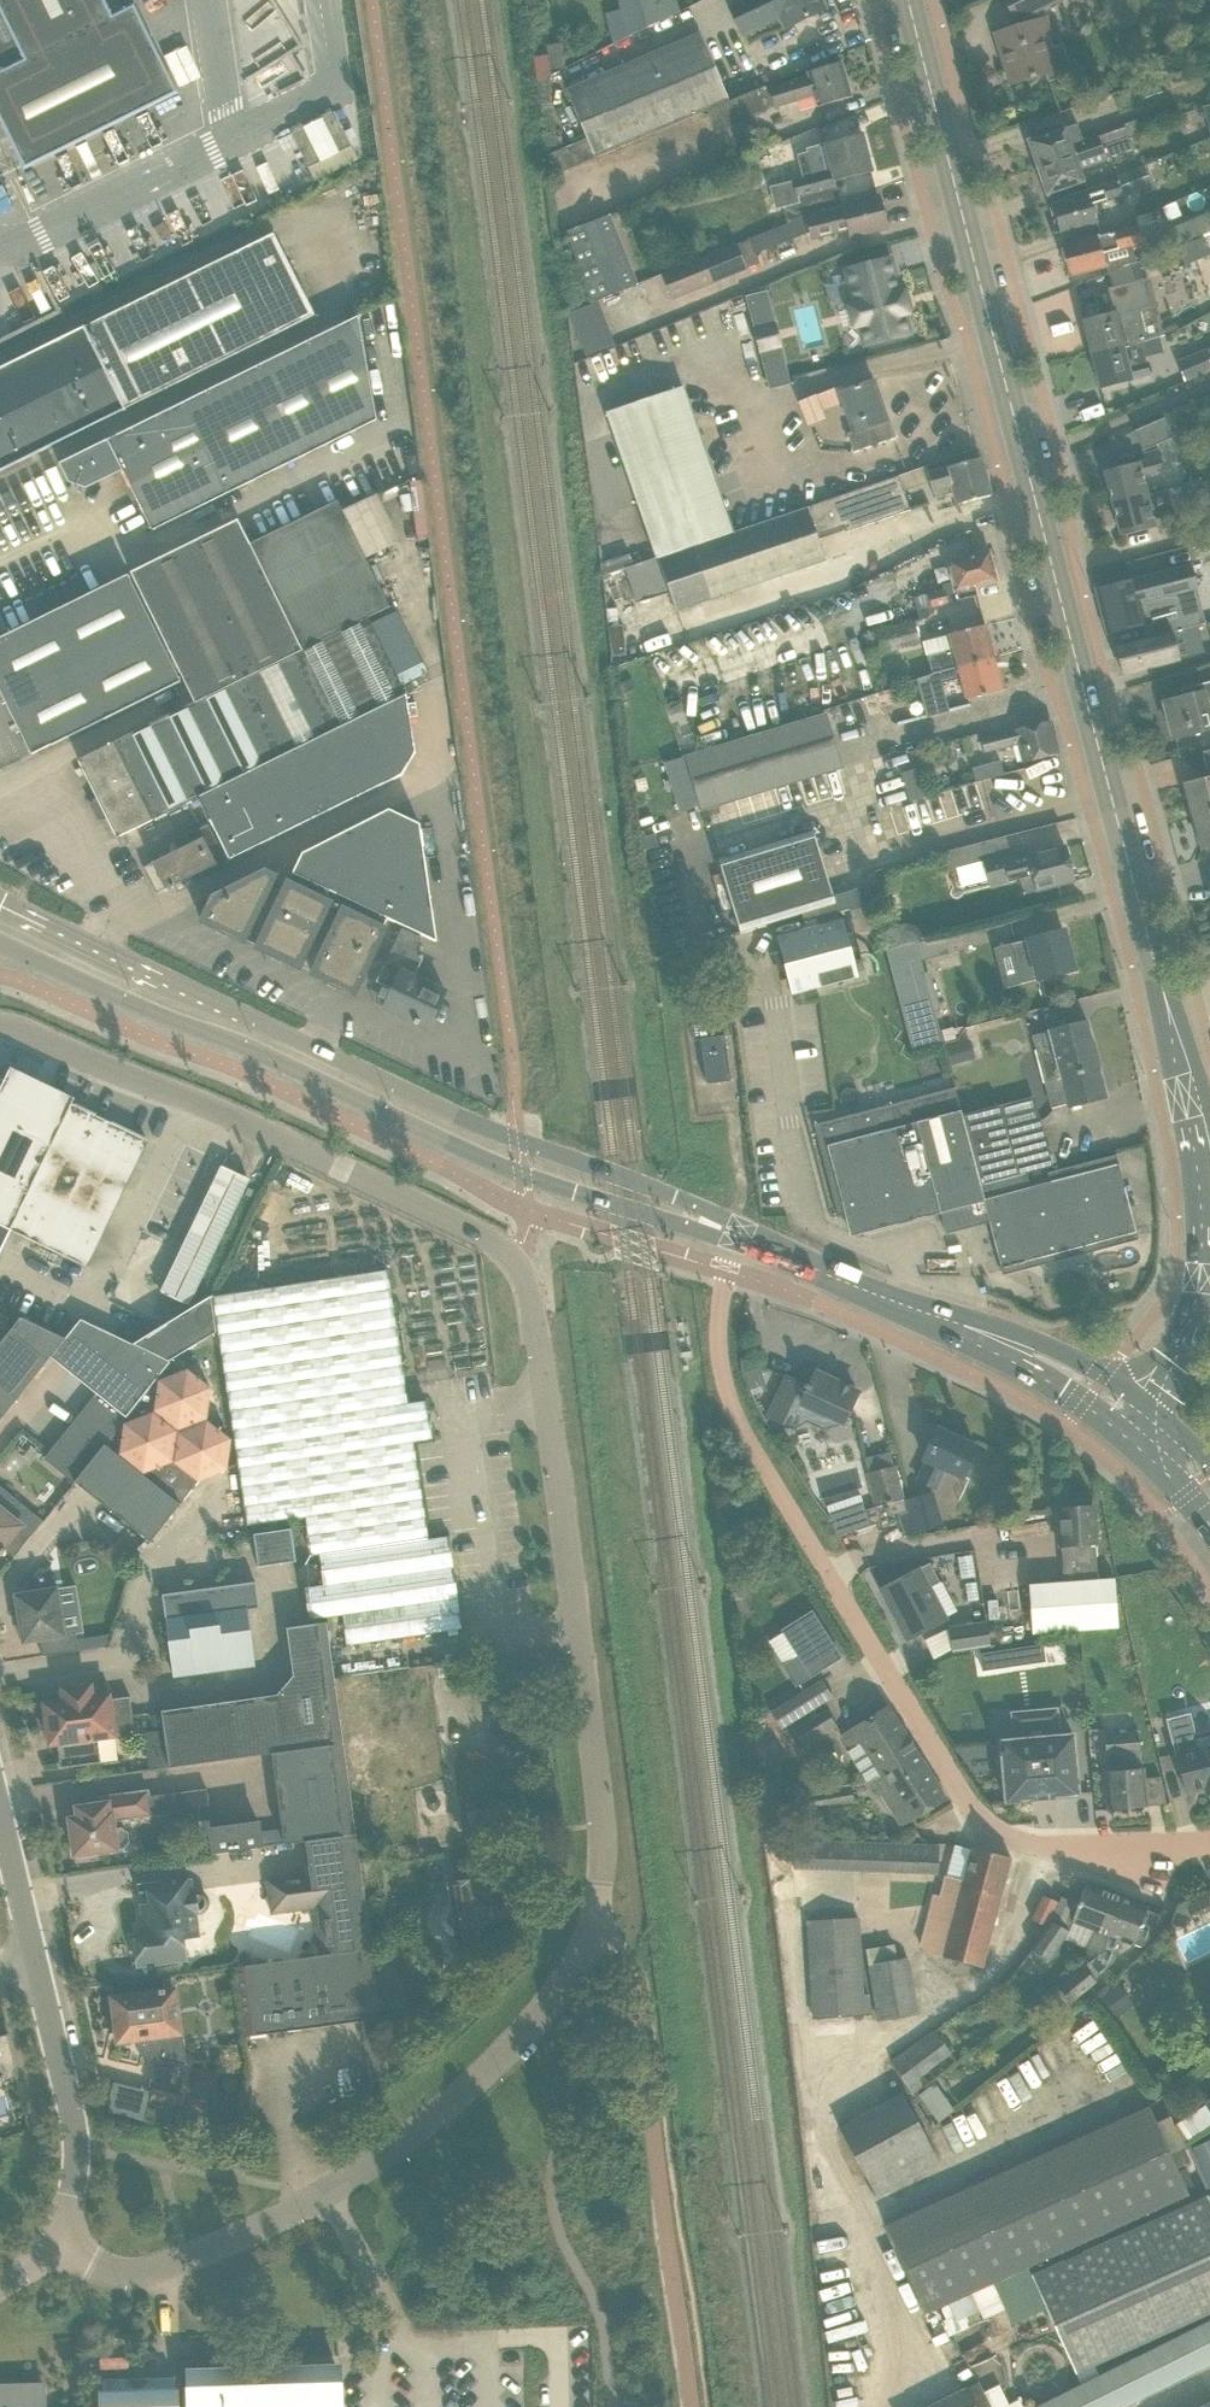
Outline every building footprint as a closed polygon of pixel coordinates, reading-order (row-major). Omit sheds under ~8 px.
[(21,162),(24,169),(177,93),(139,17),(133,5),(123,10),(112,15),(104,0),(0,0),(0,120),(21,162)] [(627,37),(677,13),(673,0),(617,0),(620,9),(604,13),(612,43),(627,37)] [(790,25),(823,9),(819,0),(749,0),(730,9),(742,33),(781,15),(786,26),(790,25)] [(1015,20),(1020,17),(1022,25),(995,33),(1011,84),(1051,71),(1042,40),(1051,37),(1045,18),(1032,22),(1029,13),(1055,0),(1005,0),(1015,20)] [(567,91),(587,139),(548,155),(556,175),(707,111),(727,102),(698,35),(567,91)] [(841,62),(807,72),(808,77),(773,88),(778,104),(813,94),(817,107),(851,97),(841,62)] [(1143,88),(1146,97),(1160,92),(1158,83),(1143,88)] [(727,102),(707,111),(716,134),(764,114),(754,91),(727,102)] [(319,180),(363,156),(337,108),(293,131),(319,180)] [(1028,140),(1037,168),(1102,146),(1127,136),(1123,124),(1098,134),(1083,139),(1078,123),(1066,128),(1060,112),(1032,121),(1038,137),(1028,140)] [(1140,132),(1140,131),(1102,146),(1037,168),(1047,195),(1084,182),(1079,168),(1132,149),(1127,137),(1140,132)] [(831,171),(796,180),(803,210),(840,201),(835,181),(872,172),(862,133),(824,142),(831,171)] [(1144,166),(1117,177),(1119,182),(1122,194),(1124,197),(1152,186),(1144,166)] [(1060,233),(1097,222),(1091,203),(1122,194),(1119,182),(1066,197),(1066,200),(1051,204),(1060,233)] [(805,215),(736,244),(661,274),(671,299),(746,268),(743,259),(809,234),(810,238),(849,228),(851,236),(886,228),(878,197),(805,215)] [(567,232),(590,303),(637,284),(610,214),(567,232)] [(1169,233),(1174,245),(1209,230),(1209,215),(1169,233)] [(1069,276),(1105,266),(1101,253),(1142,242),(1138,226),(1061,246),(1069,276)] [(315,315),(274,233),(82,327),(82,328),(0,368),(0,470),(315,315)] [(1169,233),(1157,237),(1162,250),(1174,245),(1169,233)] [(1208,254),(1202,238),(1179,247),(1185,263),(1208,254)] [(874,263),(847,270),(855,304),(848,306),(853,326),(861,324),(866,345),(907,334),(902,314),(908,312),(907,311),(903,294),(903,292),(897,293),(892,273),(888,259),(874,263)] [(1107,288),(1114,313),(1083,321),(1091,354),(1123,346),(1123,345),(1147,339),(1139,308),(1148,306),(1142,278),(1118,284),(1107,288)] [(766,291),(745,296),(752,322),(773,316),(766,291)] [(615,345),(598,301),(569,313),(585,356),(615,345)] [(65,462),(72,477),(86,482),(120,465),(152,530),(376,420),(358,316),(59,463),(60,465),(65,462)] [(1129,366),(1123,346),(1091,354),(1100,387),(1149,374),(1146,362),(1129,366)] [(1209,371),(1209,360),(1205,349),(1177,361),(1185,381),(1209,371)] [(843,385),(837,387),(853,432),(847,434),(853,452),(896,437),(889,418),(886,419),(873,380),(844,390),(843,385)] [(658,559),(732,533),(682,389),(606,415),(656,559),(658,559)] [(825,417),(826,417),(818,395),(801,401),(809,424),(825,417)] [(1173,437),(1165,418),(1135,429),(1142,449),(1173,437)] [(1113,503),(1146,495),(1140,475),(1163,469),(1158,452),(1144,456),(1145,460),(1104,470),(1113,503)] [(981,457),(927,472),(934,497),(953,492),(956,504),(991,494),(981,457)] [(899,476),(807,508),(816,536),(844,526),(846,533),(910,511),(904,491),(899,476)] [(195,702),(78,759),(117,837),(187,802),(199,797),(209,817),(229,859),(401,775),(415,752),(406,695),(368,617),(390,606),(365,557),(401,540),(377,493),(342,510),(337,500),(249,544),(237,520),(131,572),(195,702)] [(1146,495),(1113,503),(1121,536),(1162,525),(1164,531),(1178,527),(1174,508),(1150,514),(1146,495)] [(807,508),(732,533),(658,559),(676,610),(824,559),(816,536),(807,508)] [(942,591),(928,594),(933,612),(941,604),(977,595),(974,586),(996,580),(989,552),(948,562),(953,582),(940,585),(942,591)] [(1191,565),(1096,589),(1107,633),(1143,624),(1147,638),(1189,627),(1180,594),(1197,590),(1191,565)] [(0,636),(0,691),(31,755),(182,680),(129,573),(0,636)] [(911,622),(877,632),(883,654),(918,644),(911,622)] [(949,634),(953,649),(927,656),(932,673),(993,657),(985,625),(949,634)] [(623,626),(608,627),(611,656),(626,655),(623,626)] [(1122,674),(1179,660),(1171,632),(1115,646),(1122,674)] [(993,657),(932,673),(932,674),(917,679),(927,718),(950,712),(948,704),(942,683),(960,678),(966,699),(1001,690),(993,657)] [(1200,684),(1202,691),(1164,701),(1173,738),(1209,729),(1209,718),(1206,702),(1209,701),(1209,681),(1200,684)] [(682,756),(684,756),(697,752),(690,732),(679,700),(664,706),(682,756)] [(697,752),(684,756),(701,811),(841,769),(824,714),(697,752)] [(1023,762),(1058,753),(1049,721),(981,738),(984,752),(1018,743),(1023,762)] [(1202,751),(1209,778),(1185,784),(1193,816),(1209,812),(1209,749),(1202,751)] [(1000,760),(971,768),(975,782),(1004,774),(1000,760)] [(924,798),(915,769),(901,774),(910,802),(924,798)] [(390,919),(423,848),(419,823),(389,809),(301,853),(292,873),(303,879),(303,878),(334,892),(313,936),(327,943),(313,972),(312,973),(354,994),(385,928),(383,927),(387,918),(390,919)] [(1193,816),(1201,848),(1209,846),(1209,812),(1193,816)] [(178,850),(143,867),(156,893),(170,886),(171,888),(175,886),(173,884),(191,876),(195,884),(230,867),(208,824),(174,841),(178,850)] [(813,831),(719,860),(740,931),(801,912),(833,903),(835,902),(838,912),(872,902),(867,885),(833,896),(813,831)] [(1023,894),(1036,890),(1073,881),(1065,846),(1028,855),(1027,849),(983,860),(979,842),(943,851),(948,870),(984,861),(990,886),(1019,878),(1023,894)] [(436,940),(423,848),(390,919),(435,941),(436,940)] [(257,945),(283,892),(270,886),(275,876),(265,871),(213,897),(201,921),(244,941),(245,939),(257,945)] [(722,873),(712,876),(716,890),(716,891),(722,910),(732,907),(722,873)] [(283,892),(257,945),(256,947),(299,967),(300,966),(313,972),(327,943),(313,936),(334,892),(303,878),(303,879),(299,887),(287,882),(283,892)] [(777,933),(792,992),(858,975),(843,916),(777,933)] [(423,955),(415,951),(421,937),(401,928),(376,981),(382,984),(384,980),(394,985),(384,1008),(399,1015),(401,1012),(415,1018),(414,1022),(418,1024),(419,1020),(428,1024),(426,1028),(427,1028),(445,991),(413,976),(423,955)] [(1011,944),(1021,983),(1074,970),(1063,930),(1011,944)] [(885,950),(912,1052),(943,1044),(935,1012),(939,1010),(929,972),(924,973),(916,944),(915,942),(885,950)] [(1085,1039),(1091,1037),(1087,1021),(1040,1033),(1044,1048),(1036,1050),(1051,1107),(1067,1103),(1068,1106),(1106,1096),(1099,1066),(1093,1068),(1085,1039)] [(707,1084),(730,1081),(731,1079),(725,1036),(724,1035),(701,1038),(700,1039),(706,1083),(707,1084)] [(11,1230),(28,1238),(84,1266),(85,1264),(84,1264),(106,1220),(107,1220),(107,1219),(106,1219),(122,1185),(123,1186),(124,1184),(123,1184),(144,1140),(145,1140),(146,1139),(89,1112),(72,1103),(73,1101),(72,1101),(71,1102),(9,1072),(10,1071),(9,1070),(4,1080),(0,1078),(0,1252),(11,1230)] [(980,1184),(962,1115),(955,1087),(814,1124),(814,1126),(821,1124),(844,1212),(837,1214),(838,1216),(861,1210),(867,1232),(940,1213),(946,1233),(989,1222),(1001,1269),(1003,1268),(1003,1267),(1134,1233),(1135,1234),(1137,1233),(1116,1154),(1047,1172),(1050,1181),(1030,1186),(1026,1173),(980,1184)] [(1026,1173),(1053,1166),(1040,1119),(1005,1128),(999,1105),(962,1115),(980,1184),(1026,1173)] [(220,1168),(160,1290),(188,1304),(249,1182),(220,1168)] [(213,1295),(211,1296),(217,1331),(219,1330),(248,1525),(305,1517),(311,1555),(319,1554),(323,1585),(304,1588),(309,1619),(342,1614),(347,1645),(462,1628),(449,1536),(428,1539),(413,1442),(432,1439),(426,1399),(407,1402),(387,1269),(213,1295)] [(217,1331),(211,1296),(157,1329),(134,1344),(168,1361),(217,1331)] [(0,1343),(0,1420),(50,1357),(65,1338),(21,1316),(0,1343)] [(157,1377),(170,1362),(168,1361),(134,1344),(80,1319),(65,1338),(50,1357),(96,1393),(45,1459),(74,1482),(104,1444),(126,1417),(157,1377)] [(760,1367),(745,1371),(751,1394),(767,1390),(760,1367)] [(126,1417),(104,1444),(180,1504),(199,1480),(226,1469),(230,1439),(205,1420),(210,1388),(187,1369),(160,1380),(157,1377),(126,1417)] [(787,1376),(768,1415),(792,1426),(795,1427),(806,1422),(822,1429),(838,1425),(839,1421),(843,1423),(857,1392),(830,1379),(831,1376),(815,1369),(808,1384),(805,1382),(804,1384),(787,1376)] [(918,1480),(933,1488),(943,1467),(963,1476),(976,1447),(937,1429),(923,1458),(928,1460),(918,1480)] [(25,1441),(17,1451),(29,1460),(37,1451),(25,1441)] [(180,1504),(104,1444),(74,1482),(150,1542),(180,1504)] [(906,1512),(903,1498),(895,1465),(867,1473),(879,1519),(899,1514),(906,1512)] [(1,1555),(6,1550),(14,1556),(42,1522),(0,1488),(0,1554),(1,1555)] [(906,1512),(899,1514),(906,1534),(940,1524),(931,1493),(905,1501),(904,1498),(903,1498),(906,1512)] [(863,1503),(831,1513),(838,1535),(869,1524),(863,1503)] [(1032,1632),(1117,1626),(1113,1578),(1098,1579),(1093,1505),(1059,1508),(1063,1582),(1029,1585),(1032,1632)] [(260,1566),(296,1560),(290,1527),(254,1534),(260,1566)] [(30,1592),(15,1595),(20,1623),(22,1637),(23,1642),(40,1639),(42,1656),(78,1650),(108,1645),(111,1633),(77,1639),(76,1634),(83,1632),(76,1585),(56,1588),(54,1575),(28,1579),(30,1592)] [(931,1576),(883,1599),(909,1651),(948,1632),(931,1601),(942,1596),(931,1576)] [(162,1594),(173,1676),(255,1664),(247,1609),(259,1607),(255,1581),(162,1594)] [(799,1655),(784,1665),(797,1684),(840,1656),(811,1611),(783,1630),(799,1655)] [(292,1675),(333,1670),(326,1622),(285,1628),(292,1675)] [(986,1622),(948,1628),(952,1652),(990,1646),(986,1622)] [(996,1651),(980,1653),(983,1671),(998,1669),(996,1651)] [(292,1675),(276,1694),(284,1751),(343,1743),(333,1670),(292,1675)] [(44,1703),(48,1729),(102,1722),(103,1729),(113,1728),(109,1699),(109,1695),(94,1697),(92,1682),(59,1686),(61,1701),(44,1703)] [(804,1691),(771,1711),(781,1728),(815,1707),(804,1691)] [(284,1751),(276,1694),(238,1699),(246,1757),(271,1753),(284,1751)] [(103,1729),(102,1722),(48,1729),(50,1744),(57,1743),(60,1768),(101,1763),(98,1738),(114,1735),(114,1734),(135,1731),(130,1696),(109,1699),(113,1728),(103,1729)] [(238,1699),(200,1705),(208,1762),(246,1757),(238,1699)] [(880,1774),(917,1751),(887,1704),(840,1734),(849,1749),(859,1742),(880,1774)] [(208,1762),(200,1705),(161,1710),(164,1736),(169,1766),(169,1767),(208,1762)] [(826,1709),(793,1729),(803,1745),(836,1725),(826,1709)] [(1022,1739),(1000,1741),(1006,1801),(1078,1795),(1072,1735),(1060,1736),(1059,1721),(1050,1722),(1049,1711),(1020,1713),(1022,1739)] [(1197,1749),(1189,1714),(1167,1719),(1185,1793),(1204,1788),(1206,1795),(1209,1794),(1209,1746),(1197,1749)] [(1138,1731),(1104,1734),(1110,1809),(1144,1806),(1166,1804),(1158,1776),(1146,1777),(1147,1783),(1142,1784),(1138,1731)] [(164,1736),(144,1738),(149,1769),(169,1766),(164,1736)] [(284,1751),(271,1753),(284,1844),(306,1841),(355,1834),(343,1743),(284,1751)] [(917,1751),(880,1774),(870,1781),(879,1795),(888,1788),(909,1822),(946,1799),(917,1751)] [(850,1785),(795,1795),(797,1810),(853,1800),(850,1785)] [(206,1788),(175,1792),(175,1793),(177,1810),(179,1824),(192,1822),(209,1820),(210,1820),(211,1820),(206,1788)] [(70,1818),(69,1818),(74,1855),(75,1855),(76,1860),(97,1857),(96,1852),(117,1849),(117,1848),(124,1847),(128,1842),(127,1832),(121,1828),(114,1829),(113,1819),(150,1814),(147,1797),(147,1792),(100,1798),(100,1803),(76,1806),(77,1817),(70,1818)] [(229,1827),(211,1829),(214,1853),(262,1847),(261,1845),(259,1831),(258,1823),(240,1825),(240,1821),(228,1823),(229,1827)] [(355,1834),(306,1841),(310,1874),(267,1879),(267,1882),(269,1897),(271,1913),(314,1907),(318,1939),(320,1955),(371,1948),(356,1833),(355,1834)] [(938,1872),(939,1845),(794,1840),(793,1866),(938,1872)] [(982,1966),(1011,1857),(972,1847),(963,1880),(946,1876),(940,1900),(933,1898),(921,1946),(924,1951),(982,1966)] [(489,1922),(499,1920),(497,1904),(487,1906),(472,1894),(468,1869),(452,1871),(454,1884),(447,1885),(449,1902),(445,1905),(442,1910),(440,1915),(440,1921),(441,1926),(445,1931),(449,1934),(454,1936),(457,1957),(471,1954),(470,1947),(489,1922)] [(200,1936),(197,1913),(200,1913),(202,1912),(204,1911),(205,1910),(206,1909),(208,1906),(209,1904),(209,1903),(209,1901),(209,1900),(208,1898),(207,1896),(206,1894),(204,1893),(202,1892),(200,1891),(198,1891),(197,1891),(193,1891),(191,1880),(186,1880),(186,1876),(163,1879),(164,1887),(139,1891),(143,1926),(139,1927),(140,1937),(134,1938),(138,1965),(186,1959),(183,1938),(200,1936)] [(1085,1884),(1072,1921),(1094,1929),(1087,1949),(1099,1953),(1102,1954),(1123,1898),(1085,1884)] [(1176,1905),(1170,1923),(1184,1928),(1188,1915),(1209,1904),(1209,1888),(1176,1905)] [(1046,1926),(1057,1901),(1043,1895),(1031,1919),(1046,1926)] [(1099,1953),(1082,1966),(1058,1987),(1070,2002),(1095,1982),(1115,1958),(1122,1939),(1141,1946),(1162,1924),(1165,1916),(1147,1909),(1147,1907),(1123,1898),(1102,1954),(1099,1953)] [(859,1918),(806,1921),(812,2019),(871,2016),(869,1994),(864,1994),(859,1918)] [(1063,1939),(1069,1929),(1050,1920),(1043,1934),(1031,1949),(1048,1962),(1063,1939)] [(371,1948),(320,1955),(233,1967),(243,2036),(381,2017),(371,1948)] [(917,2013),(908,1958),(869,1965),(878,2020),(917,2013)] [(1117,1983),(1096,1999),(1099,2003),(1110,2017),(1113,2020),(1133,2004),(1117,1983)] [(113,1998),(119,2041),(134,2038),(135,2043),(136,2047),(139,2051),(142,2055),(146,2058),(150,2060),(154,2061),(148,2087),(180,2094),(187,2061),(165,2055),(162,2035),(180,2032),(174,1990),(165,1991),(165,1988),(158,1989),(159,1992),(113,1998)] [(937,2036),(917,2052),(913,2046),(891,2060),(913,2094),(921,2089),(914,2077),(949,2051),(937,2036)] [(935,2083),(919,2094),(928,2108),(944,2096),(935,2083)] [(903,2094),(839,2128),(876,2196),(940,2161),(903,2094)] [(230,2133),(237,2102),(215,2097),(208,2128),(230,2133)] [(1187,2149),(1205,2192),(1209,2190),(1209,2139),(1187,2149)] [(1031,2274),(1047,2308),(1076,2373),(1093,2365),(1209,2312),(1209,2202),(1207,2195),(1031,2274)] [(1207,2322),(1186,2333),(1203,2367),(1209,2364),(1209,2328),(1207,2322)] [(1186,2333),(1164,2344),(1181,2378),(1203,2367),(1186,2333)] [(1181,2378),(1164,2344),(1142,2354),(1160,2389),(1181,2378)] [(1160,2389),(1142,2354),(1121,2365),(1138,2400),(1160,2389)] [(1121,2365),(1099,2376),(1115,2406),(1124,2406),(1138,2400),(1121,2365)] [(338,2370),(189,2375),(190,2406),(339,2406),(338,2370)] [(175,2394),(174,2375),(101,2378),(102,2406),(175,2406),(175,2394)] [(1099,2376),(1078,2387),(1088,2406),(1115,2406),(1099,2376)] [(44,2386),(0,2387),(0,2406),(44,2406),(44,2386)] [(1056,2398),(1061,2406),(1088,2406),(1078,2387),(1056,2398)] [(1056,2398),(1037,2406),(1061,2406),(1056,2398)]
